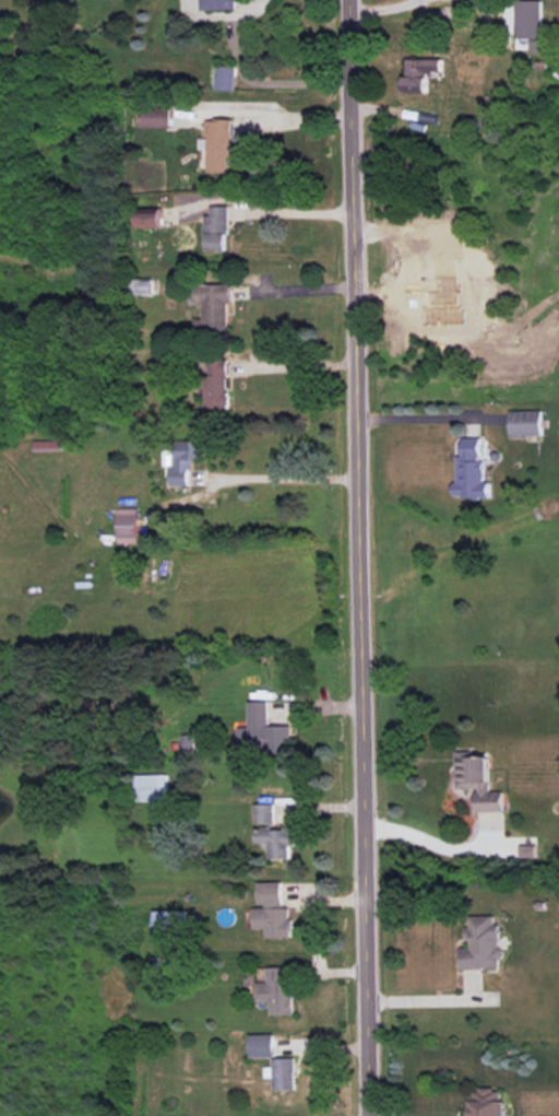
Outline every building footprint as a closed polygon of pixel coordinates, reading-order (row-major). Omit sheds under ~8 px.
[(200,10),(237,9),(236,0),(200,0),(200,10)] [(543,0),(516,1),(516,39),(529,39),(529,52),(544,52),(543,0)] [(443,59),(407,58),(406,93),(430,93),(430,71),(443,71),(443,59)] [(236,65),(215,65),(214,89),(235,90),(236,65)] [(141,127),(171,128),(172,107),(141,107),(141,127)] [(207,172),(232,172),(233,120),(205,119),(204,148),(208,148),(207,172)] [(227,251),(228,206),(210,206),(210,215),(205,215),(204,250),(227,251)] [(137,213),(138,228),(162,228),(162,213),(137,213)] [(152,279),(132,279),(132,294),(153,293),(152,279)] [(228,302),(232,302),(232,284),(191,284),(191,304),(202,304),(203,319),(195,319),(195,332),(228,332),(228,302)] [(206,409),(228,409),(229,360),(207,359),(206,409)] [(542,411),(510,410),(509,435),(542,436),(542,411)] [(456,456),(456,497),(491,497),(491,482),(483,482),(483,438),(463,438),(463,456),(456,456)] [(33,441),(33,452),(63,451),(62,440),(33,441)] [(170,486),(190,486),(190,460),(204,460),(204,440),(173,441),(173,455),(163,455),(163,466),(170,466),(170,486)] [(137,507),(116,508),(117,543),(137,543),(137,507)] [(268,726),(268,701),(247,701),(247,730),(236,730),(236,750),(289,749),(289,726),(268,726)] [(476,811),(503,811),(503,791),(489,791),(489,754),(455,754),(456,789),(476,788),(476,811)] [(168,801),(167,774),(137,775),(137,801),(168,801)] [(273,803),(253,804),(254,824),(274,823),(273,803)] [(289,858),(289,846),(294,846),(294,827),(254,829),(255,843),(268,843),(269,859),(289,858)] [(535,846),(520,847),(520,857),(535,857),(535,846)] [(282,881),(257,882),(257,906),(253,906),(253,929),(266,929),(266,938),(292,937),(291,908),(282,908),(282,881)] [(184,911),(154,910),(154,936),(184,936),(184,911)] [(494,915),(470,915),(470,927),(468,927),(468,948),(461,948),(461,968),(501,968),(501,924),(494,924),(494,915)] [(292,981),(286,981),(286,967),(266,967),(267,981),(256,982),(257,1002),(270,1002),(270,1015),(293,1014),(292,981)] [(249,1035),(249,1057),(274,1057),(273,1034),(249,1035)] [(295,1058),(272,1058),(272,1067),(265,1067),(265,1078),(273,1078),(273,1089),(295,1089),(295,1058)] [(506,1099),(501,1099),(501,1089),(472,1089),(472,1115),(505,1115),(506,1099)]
